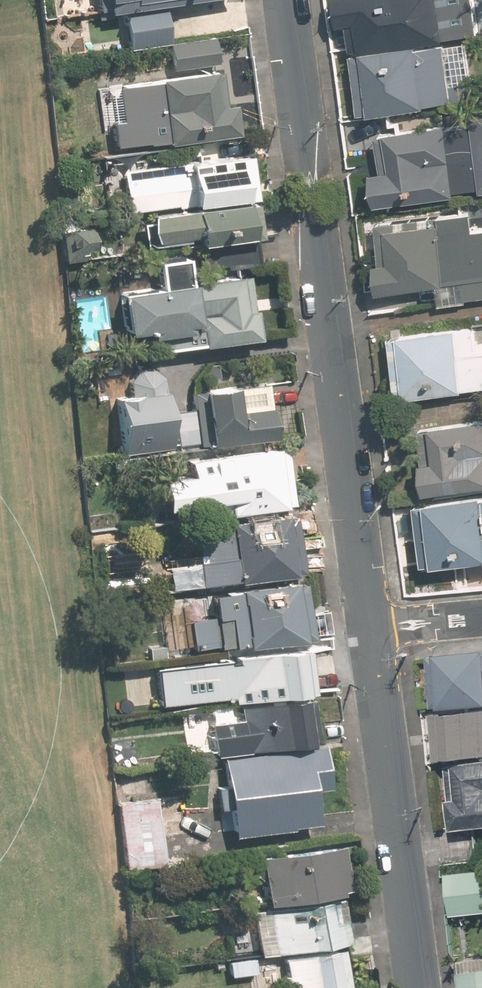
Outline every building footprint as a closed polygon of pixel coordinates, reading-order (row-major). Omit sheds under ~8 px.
[(183,0),(102,0),(104,12),(183,0)] [(348,20),(365,18),(368,46),(481,33),(477,0),(345,0),(348,20)] [(127,47),(169,41),(164,13),(123,19),(127,47)] [(166,45),(170,68),(216,61),(213,39),(166,45)] [(449,39),(359,50),(366,106),(374,105),(375,108),(457,98),(449,39)] [(113,149),(236,132),(232,101),(216,103),(211,71),(112,85),(117,117),(108,118),(113,149)] [(378,202),(481,187),(481,111),(471,112),(472,119),(388,132),(393,167),(373,169),(378,202)] [(194,144),(197,161),(233,156),(231,139),(194,144)] [(125,211),(253,193),(247,154),(233,156),(197,161),(120,172),(125,211)] [(151,247),(255,233),(251,202),(147,217),(151,247)] [(375,225),(383,292),(441,285),(443,299),(481,294),(481,228),(473,229),(471,213),(375,225)] [(63,257),(90,253),(86,227),(59,231),(63,257)] [(199,269),(258,260),(254,235),(195,243),(199,269)] [(156,347),(254,333),(246,274),(189,282),(186,259),(155,263),(159,286),(118,292),(125,342),(155,338),(156,347)] [(391,335),(398,394),(481,384),(481,347),(478,347),(475,325),(391,335)] [(120,395),(124,451),(175,447),(169,375),(158,365),(140,367),(132,378),(133,394),(120,395)] [(199,406),(202,442),(277,435),(273,383),(198,390),(199,406)] [(202,442),(199,406),(177,408),(180,444),(202,442)] [(417,428),(427,492),(481,484),(481,418),(417,428)] [(289,502),(281,445),(188,458),(190,471),(167,474),(172,508),(229,500),(230,511),(289,502)] [(423,503),(432,563),(481,556),(481,495),(423,503)] [(297,572),(289,512),(199,524),(207,584),(297,572)] [(300,636),(292,580),(210,591),(214,613),(188,617),(193,649),(216,646),(217,648),(300,636)] [(312,689),(306,646),(220,658),(227,701),(312,689)] [(439,704),(481,701),(481,647),(436,650),(439,704)] [(315,737),(309,696),(211,710),(217,751),(315,737)] [(433,710),(435,756),(481,754),(481,708),(433,710)] [(231,825),(314,813),(310,787),(329,784),(322,742),(221,757),(231,825)] [(481,821),(481,761),(461,763),(463,796),(456,797),(458,823),(481,821)] [(126,859),(215,846),(209,804),(187,807),(182,776),(153,780),(156,799),(118,804),(126,859)] [(143,778),(118,782),(120,798),(145,795),(143,778)] [(350,888),(344,843),(257,856),(264,900),(350,888)] [(449,872),(455,915),(481,911),(481,868),(449,872)] [(267,949),(348,937),(346,919),(337,920),(334,898),(261,908),(267,949)] [(339,948),(283,956),(287,987),(345,987),(339,948)] [(230,975),(260,971),(258,956),(228,960),(230,975)] [(459,970),(460,987),(481,987),(481,967),(459,970)]
